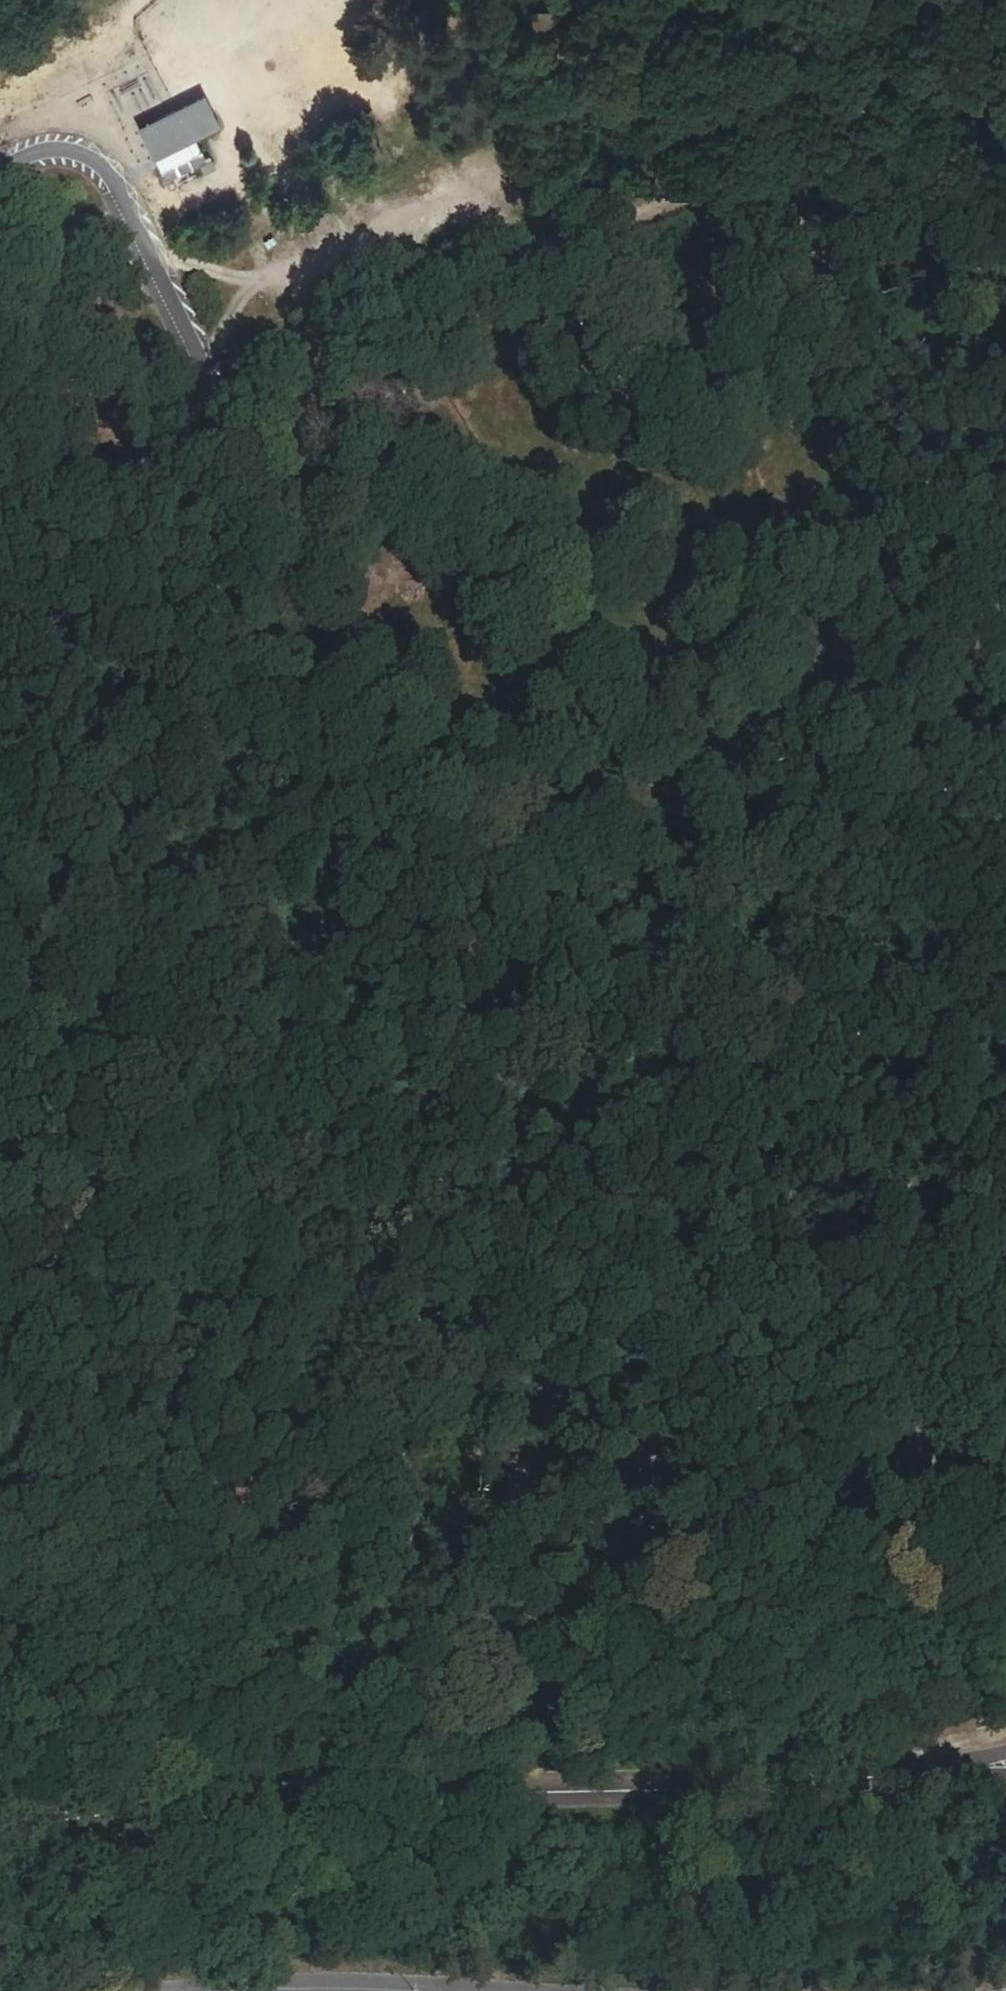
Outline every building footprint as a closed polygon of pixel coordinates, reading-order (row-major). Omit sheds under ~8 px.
[(154,159),(193,140),(178,108),(153,121),(155,126),(141,133),(154,159)] [(199,152),(193,140),(154,159),(160,172),(199,152)]
